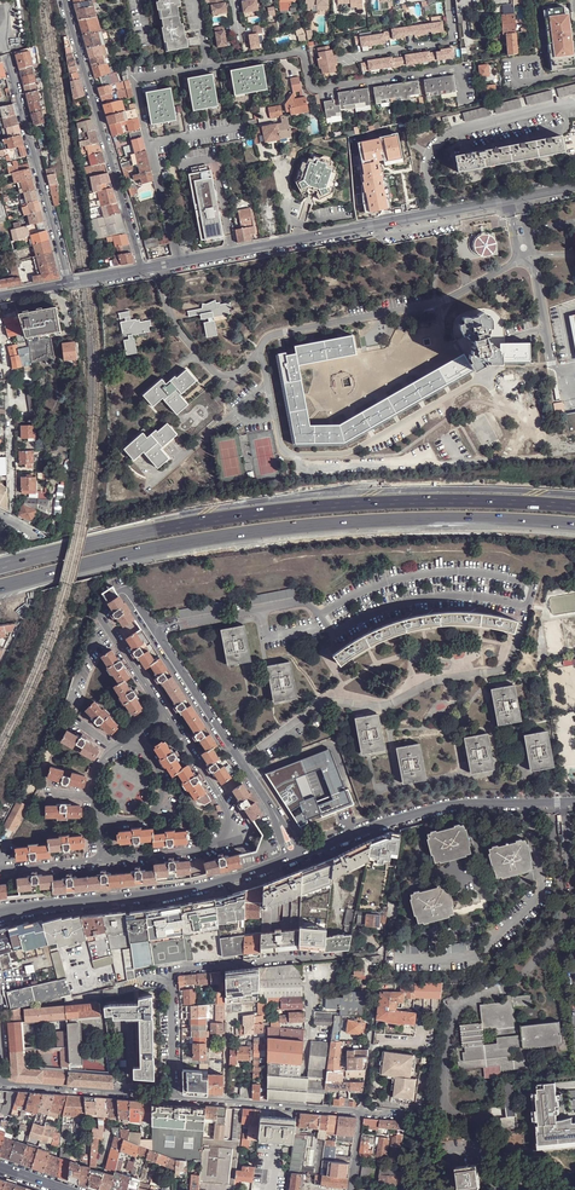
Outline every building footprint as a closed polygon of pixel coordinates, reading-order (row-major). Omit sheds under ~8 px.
[(159,2),(157,3),(158,10),(161,10),(164,27),(162,28),(165,43),(167,42),(168,51),(189,47),(187,38),(186,39),(183,24),(181,24),(178,7),(181,6),(180,0),(159,0),(159,2)] [(213,14),(227,12),(225,2),(223,3),(222,0),(210,0),(213,14)] [(242,1),(244,12),(259,10),(257,0),(247,0),(242,1)] [(306,4),(307,4),(307,9),(312,9),(312,6),(317,6),(328,6),(328,0),(306,0),(306,4)] [(338,4),(351,3),(357,3),(357,7),(357,9),(363,9),(363,0),(338,0),(338,4)] [(75,4),(78,20),(93,17),(89,1),(87,2),(75,4)] [(554,61),(555,70),(574,68),(573,49),(571,49),(570,42),(572,41),(571,36),(570,37),(569,33),(569,29),(570,29),(569,15),(565,15),(564,7),(564,6),(548,8),(548,9),(549,17),(545,17),(545,18),(546,26),(546,27),(549,26),(550,34),(548,35),(549,44),(551,44),(552,51),(550,52),(549,52),(551,61),(554,61)] [(275,7),(268,8),(269,16),(276,15),(275,7)] [(503,15),(504,34),(507,34),(507,36),(508,56),(517,54),(515,14),(512,14),(503,15)] [(78,20),(83,35),(98,33),(94,17),(93,17),(78,20)] [(442,22),(430,23),(432,31),(432,34),(444,32),(442,22)] [(261,24),(253,26),(254,34),(249,35),(251,49),(260,47),(258,33),(262,33),(261,24)] [(425,24),(409,27),(410,35),(415,35),(415,36),(427,34),(427,32),(425,24)] [(224,26),(215,27),(218,47),(228,45),(225,30),(224,26)] [(409,27),(392,30),(393,40),(405,38),(405,36),(410,35),(409,27)] [(372,35),(374,45),(386,43),(385,41),(390,40),(389,31),(384,32),(384,34),(372,35)] [(83,35),(87,48),(98,46),(101,45),(102,45),(98,33),(83,35)] [(360,36),(355,37),(356,45),(361,44),(361,47),(369,46),(372,46),(374,45),(372,35),(360,37),(360,36)] [(16,52),(18,62),(31,59),(30,56),(38,55),(37,45),(16,52)] [(101,56),(98,46),(87,48),(90,58),(101,56)] [(69,68),(77,66),(75,59),(72,47),(66,48),(69,68)] [(453,48),(441,50),(441,52),(436,52),(438,61),(454,58),(453,48)] [(319,65),(336,61),(335,56),(333,57),(332,51),(329,51),(321,53),(318,54),(320,60),(318,60),(319,65)] [(429,51),(417,53),(419,63),(431,62),(430,53),(429,51)] [(417,53),(405,55),(405,57),(407,65),(419,63),(417,53)] [(38,55),(30,56),(31,59),(32,65),(40,63),(38,55)] [(91,64),(99,62),(100,65),(105,64),(103,56),(101,56),(90,58),(91,64)] [(392,57),(380,59),(381,69),(393,67),(392,59),(392,57)] [(18,62),(20,68),(32,65),(31,59),(18,62)] [(380,59),(368,61),(369,71),(381,69),(380,59)] [(336,61),(319,65),(320,70),(321,69),(323,75),(336,72),(335,66),(337,66),(336,61)] [(95,77),(101,76),(108,74),(105,64),(100,65),(99,62),(91,64),(95,77)] [(231,70),(235,95),(268,89),(264,69),(263,65),(263,64),(250,66),(246,67),(241,68),(231,70)] [(479,66),(481,77),(490,76),(490,74),(494,74),(493,65),(489,65),(488,64),(479,66)] [(20,68),(22,76),(35,73),(33,68),(32,65),(20,68)] [(77,66),(69,68),(70,74),(79,72),(77,66)] [(130,80),(127,70),(121,71),(124,81),(130,80)] [(81,79),(79,72),(70,74),(71,81),(81,79)] [(101,76),(105,86),(108,85),(111,84),(119,83),(121,82),(117,72),(111,74),(108,74),(101,76)] [(22,76),(24,85),(35,82),(37,82),(36,79),(35,73),(22,76)] [(188,78),(193,111),(219,106),(213,74),(188,78)] [(424,79),(427,96),(442,94),(457,92),(454,75),(424,79)] [(293,92),(302,90),(299,77),(290,78),(293,92)] [(71,81),(74,98),(86,95),(81,79),(71,81)] [(132,89),(130,80),(124,81),(121,82),(119,83),(121,91),(123,91),(132,89)] [(374,87),(377,104),(392,102),(418,98),(421,97),(419,80),(374,87)] [(24,85),(26,93),(37,90),(36,85),(35,82),(24,85)] [(481,86),(482,94),(497,92),(496,84),(481,86)] [(110,94),(108,85),(105,86),(98,88),(101,96),(110,94)] [(150,115),(152,125),(177,120),(171,88),(146,92),(149,106),(149,111),(150,115)] [(371,105),(368,88),(338,92),(340,105),(341,107),(341,109),(355,107),(366,106),(371,105)] [(132,89),(123,91),(125,99),(134,97),(132,89)] [(26,93),(29,103),(39,101),(41,100),(38,90),(37,90),(26,93)] [(303,97),(302,90),(293,92),(294,97),(294,99),(303,97)] [(292,99),(294,99),(294,97),(290,98),(285,105),(287,112),(290,112),(289,108),(294,107),(292,99)] [(290,112),(291,115),(309,111),(306,97),(303,97),(294,99),(292,99),(294,107),(289,108),(290,112)] [(325,101),(327,118),(331,118),(332,117),(332,116),(340,115),(342,115),(341,109),(341,107),(336,108),(336,105),(335,100),(325,101)] [(29,103),(31,113),(42,111),(40,105),(39,101),(29,103)] [(107,116),(123,112),(121,106),(119,101),(118,101),(103,105),(107,116)] [(1,107),(3,118),(16,115),(14,104),(5,107),(5,106),(1,107)] [(268,108),(270,119),(281,117),(283,116),(281,105),(268,108)] [(137,109),(129,111),(131,120),(139,118),(137,109)] [(31,113),(34,125),(44,122),(42,115),(42,111),(31,113)] [(126,112),(123,112),(125,122),(126,122),(128,121),(131,120),(129,111),(126,112)] [(110,126),(121,123),(125,122),(123,112),(107,116),(110,126)] [(3,118),(6,128),(8,127),(19,124),(16,115),(3,118)] [(93,120),(91,115),(77,119),(78,123),(93,120)] [(139,118),(131,120),(128,121),(130,130),(131,129),(132,132),(135,131),(136,130),(139,128),(141,126),(139,118)] [(78,128),(84,126),(86,126),(88,132),(96,130),(93,120),(78,123),(78,128)] [(280,139),(292,137),(289,122),(282,123),(277,124),(280,139)] [(113,136),(124,134),(121,126),(121,123),(110,126),(113,136)] [(9,134),(10,138),(22,135),(19,124),(8,127),(9,134)] [(280,139),(277,124),(262,127),(265,142),(280,139)] [(265,142),(262,127),(260,127),(254,129),(255,137),(255,144),(265,142)] [(102,152),(100,145),(98,139),(96,130),(88,132),(85,132),(82,133),(86,146),(88,151),(89,155),(102,152)] [(143,138),(142,131),(134,132),(131,133),(133,140),(143,138)] [(13,148),(24,145),(22,135),(10,138),(6,139),(4,139),(6,144),(8,143),(9,148),(13,148)] [(454,156),(458,172),(564,152),(561,135),(454,156)] [(4,150),(9,148),(8,143),(6,144),(4,139),(1,140),(0,140),(3,150),(4,150)] [(220,144),(221,148),(243,143),(242,140),(220,144)] [(147,151),(144,141),(134,144),(136,154),(147,151)] [(371,143),(360,144),(361,147),(362,163),(363,168),(374,167),(371,143)] [(13,148),(15,154),(21,153),(22,157),(27,156),(24,145),(13,148)] [(362,163),(361,147),(350,149),(351,164),(359,164),(362,163)] [(4,150),(7,161),(11,160),(10,156),(13,155),(15,154),(13,148),(9,148),(4,150)] [(147,151),(136,154),(138,165),(150,163),(147,151)] [(89,155),(92,165),(105,163),(102,152),(89,155)] [(380,159),(384,179),(408,175),(405,154),(380,159)] [(331,193),(329,189),(331,182),(335,180),(338,174),(333,172),(335,167),(331,166),(332,162),(320,158),(314,157),(313,160),(310,159),(309,158),(309,159),(307,164),(303,162),(301,168),(303,173),(300,180),(296,182),(302,194),(307,191),(308,188),(318,191),(317,194),(320,200),(331,194),(331,193)] [(84,167),(86,177),(93,176),(108,173),(105,163),(92,165),(89,166),(84,167)] [(150,163),(138,165),(139,169),(141,174),(142,179),(143,182),(143,185),(155,183),(150,163)] [(9,169),(10,174),(15,172),(18,172),(19,171),(18,167),(18,166),(8,168),(9,169)] [(33,179),(30,169),(19,171),(18,172),(21,182),(22,182),(33,179)] [(193,174),(189,175),(202,241),(205,240),(221,237),(224,236),(220,217),(217,218),(216,212),(219,212),(211,170),(208,171),(193,174)] [(47,175),(50,185),(59,183),(56,173),(47,175)] [(111,183),(108,173),(93,176),(94,186),(111,183)] [(361,174),(352,175),(353,192),(354,195),(364,193),(361,174)] [(409,179),(408,175),(384,179),(384,183),(409,179)] [(23,187),(25,192),(36,189),(33,179),(22,182),(23,187)] [(50,185),(52,195),(59,193),(59,183),(50,185)] [(87,187),(88,194),(101,191),(113,189),(111,183),(94,186),(87,187)] [(26,198),(28,204),(39,201),(39,200),(36,189),(25,192),(26,198)] [(88,194),(90,209),(93,208),(98,207),(102,206),(100,197),(102,194),(101,191),(88,194)] [(100,197),(102,206),(107,205),(117,203),(113,191),(102,194),(100,197)] [(354,195),(354,203),(356,203),(365,201),(365,200),(364,193),(354,195)] [(28,204),(31,214),(41,211),(42,211),(39,201),(28,204)] [(357,217),(368,215),(366,203),(365,201),(356,203),(357,207),(355,207),(357,217)] [(117,203),(107,205),(110,216),(120,213),(117,203)] [(241,229),(249,227),(251,235),(255,234),(250,209),(238,211),(241,229)] [(44,221),(41,211),(31,214),(32,216),(34,224),(44,221)] [(92,219),(94,229),(123,222),(120,213),(110,216),(104,216),(96,218),(92,219)] [(5,239),(10,237),(6,221),(0,223),(0,232),(0,233),(0,240),(5,239)] [(94,229),(95,240),(107,238),(113,237),(126,234),(123,222),(94,229)] [(15,229),(11,230),(14,241),(17,240),(25,238),(25,237),(28,236),(30,236),(29,230),(27,231),(26,227),(23,228),(23,227),(22,227),(15,229)] [(239,243),(252,241),(251,235),(249,227),(241,229),(236,230),(238,239),(239,243)] [(31,246),(34,245),(44,242),(44,240),(42,234),(42,233),(39,233),(35,234),(30,236),(28,236),(30,240),(31,246)] [(126,234),(113,237),(114,242),(115,247),(117,247),(122,246),(129,244),(126,234)] [(163,240),(159,241),(159,246),(169,244),(167,235),(162,236),(163,240)] [(475,252),(477,254),(480,256),(484,257),(488,256),(491,254),(493,251),(495,248),(495,244),(493,240),(491,237),(488,235),(484,235),(481,235),(478,237),(475,239),(474,242),(473,245),(473,249),(475,252)] [(6,242),(9,253),(14,252),(13,251),(11,242),(10,237),(5,239),(6,242)] [(153,238),(144,239),(146,248),(155,247),(153,238)] [(34,245),(37,256),(52,252),(49,240),(44,242),(34,245)] [(52,252),(37,256),(42,275),(44,281),(59,278),(52,252)] [(135,263),(132,252),(125,254),(119,255),(120,258),(122,265),(135,263)] [(33,257),(38,275),(42,275),(37,256),(33,257)] [(22,285),(17,265),(13,266),(11,267),(12,274),(13,279),(9,279),(0,281),(0,284),(1,289),(22,285)] [(188,312),(189,317),(199,314),(199,315),(201,315),(201,320),(208,318),(209,322),(204,323),(205,334),(215,332),(214,321),(213,321),(212,318),(229,314),(229,309),(231,309),(230,303),(220,305),(220,303),(216,303),(215,300),(206,305),(203,304),(202,309),(188,312)] [(24,332),(26,338),(51,333),(61,331),(57,307),(18,314),(19,316),(20,318),(20,319),(22,326),(24,332)] [(124,340),(127,355),(137,353),(134,338),(133,339),(133,335),(150,332),(149,327),(151,327),(150,321),(140,323),(140,320),(136,321),(136,320),(131,321),(130,317),(129,312),(119,314),(120,318),(125,318),(126,322),(121,322),(123,337),(129,336),(129,340),(124,340)] [(467,363),(471,369),(484,361),(498,361),(499,354),(496,354),(496,349),(494,347),(493,348),(488,341),(484,342),(483,336),(485,335),(485,332),(487,332),(487,328),(490,328),(489,319),(487,316),(484,316),(481,312),(475,315),(475,316),(467,318),(467,317),(461,317),(461,323),(457,324),(457,329),(463,336),(463,335),(466,339),(468,337),(469,340),(471,340),(472,345),(470,346),(469,355),(467,354),(466,358),(469,362),(467,363)] [(3,321),(5,326),(14,323),(15,323),(14,321),(13,318),(3,321)] [(5,326),(8,336),(19,334),(24,332),(22,326),(16,327),(14,323),(5,326)] [(394,335),(401,339),(404,333),(398,329),(394,335)] [(27,344),(29,348),(30,358),(31,363),(55,358),(51,333),(26,338),(27,341),(27,344)] [(356,354),(352,336),(295,347),(296,354),(286,356),(286,353),(279,354),(294,443),(344,442),(471,369),(467,363),(469,362),(466,358),(467,354),(469,355),(470,346),(472,345),(471,340),(469,340),(468,337),(466,339),(463,335),(463,336),(456,341),(464,354),(340,425),(310,426),(299,365),(356,354)] [(77,359),(75,342),(63,344),(65,360),(66,360),(72,359),(77,359)] [(529,343),(498,344),(499,354),(498,361),(529,360),(529,343)] [(18,355),(16,345),(9,346),(11,356),(18,355)] [(162,379),(143,395),(153,407),(163,399),(177,415),(157,432),(156,430),(151,434),(145,427),(141,431),(143,433),(124,449),(134,460),(144,452),(158,468),(169,458),(161,449),(177,435),(186,444),(224,411),(205,390),(188,405),(179,395),(196,381),(186,370),(176,378),(175,376),(166,384),(162,379)] [(25,387),(26,390),(30,418),(38,417),(33,386),(25,387)] [(560,390),(551,392),(553,406),(563,404),(560,390)] [(564,414),(568,435),(574,434),(574,412),(564,414)] [(35,426),(21,426),(22,439),(35,438),(35,426)] [(20,452),(19,465),(33,465),(33,452),(20,452)] [(36,477),(21,477),(22,490),(36,490),(36,477)] [(65,485),(58,484),(57,492),(55,508),(54,514),(61,515),(65,485)] [(39,492),(39,498),(49,499),(48,488),(45,488),(46,492),(39,492)] [(27,498),(24,505),(36,510),(38,509),(38,499),(27,498)] [(49,508),(49,499),(38,499),(38,509),(50,514),(49,508)] [(36,510),(24,505),(18,515),(31,521),(36,510)] [(18,515),(18,517),(29,524),(31,521),(18,515)] [(135,619),(130,612),(131,611),(126,602),(125,603),(120,596),(109,603),(115,613),(114,613),(116,617),(117,617),(124,626),(135,619)] [(333,655),(341,665),(352,657),(364,650),(380,642),(394,636),(410,631),(411,631),(425,628),(426,627),(441,626),(458,625),(472,625),(488,627),(501,629),(513,632),(517,620),(511,619),(496,615),(481,613),(465,612),(449,612),(434,613),(418,616),(403,620),(388,625),(373,631),(359,638),(346,646),(333,655)] [(6,625),(7,632),(12,631),(15,623),(6,625)] [(243,625),(223,629),(229,665),(250,661),(243,625)] [(127,639),(135,651),(134,652),(136,656),(138,655),(146,668),(151,665),(156,661),(149,651),(145,653),(142,649),(140,645),(144,643),(137,632),(127,639)] [(102,656),(108,666),(108,667),(112,674),(113,674),(119,683),(125,679),(125,680),(130,677),(122,665),(124,664),(121,660),(120,661),(112,650),(102,656)] [(179,687),(173,676),(169,679),(166,675),(164,671),(167,668),(160,657),(156,661),(151,665),(159,677),(157,678),(160,682),(162,681),(170,693),(179,687)] [(289,662),(269,666),(275,702),(296,698),(289,662)] [(114,686),(121,696),(120,697),(125,704),(126,704),(132,713),(134,712),(135,714),(141,710),(140,708),(142,707),(135,695),(136,694),(133,690),(132,691),(125,680),(125,679),(119,683),(114,686)] [(520,721),(513,685),(508,686),(493,689),(493,691),(499,725),(520,721)] [(198,715),(191,705),(187,707),(185,703),(182,700),(186,697),(179,687),(170,693),(178,706),(176,707),(179,710),(180,709),(189,722),(198,715)] [(86,711),(96,720),(95,722),(98,725),(99,724),(109,733),(111,732),(112,733),(117,728),(116,726),(118,725),(109,717),(110,716),(104,710),(103,710),(94,702),(86,711)] [(198,715),(189,722),(197,734),(195,735),(198,739),(199,738),(207,750),(212,747),(213,748),(217,745),(210,734),(206,736),(204,733),(201,729),(205,726),(198,715)] [(357,718),(363,754),(383,751),(377,715),(357,718)] [(320,720),(312,726),(316,730),(324,724),(320,720)] [(62,740),(73,747),(75,743),(83,747),(81,751),(92,758),(93,756),(97,750),(98,748),(85,740),(85,739),(81,736),(81,738),(68,730),(62,740)] [(546,732),(526,735),(532,771),(553,768),(546,732)] [(476,736),(466,738),(472,774),(493,770),(486,734),(476,736)] [(173,775),(178,772),(178,771),(183,768),(176,757),(177,756),(174,752),(173,753),(165,741),(163,742),(162,741),(156,745),(157,747),(155,748),(162,758),(161,758),(166,766),(167,765),(173,775)] [(75,743),(73,747),(81,751),(83,747),(75,743)] [(412,745),(398,748),(405,784),(425,780),(418,744),(412,745)] [(231,776),(224,766),(220,768),(218,765),(216,762),(215,761),(219,758),(213,748),(212,747),(207,750),(202,754),(211,766),(209,767),(212,771),(213,770),(222,783),(231,776)] [(355,806),(349,790),(341,794),(339,789),(345,787),(331,750),(267,774),(292,812),(302,806),(304,812),(295,818),(301,828),(309,823),(308,821),(322,815),(323,818),(355,806)] [(206,792),(198,780),(200,779),(197,775),(196,776),(188,765),(183,768),(178,771),(178,772),(184,781),(183,782),(188,789),(189,789),(196,798),(206,792)] [(48,777),(63,782),(62,783),(67,784),(67,783),(82,786),(82,784),(84,777),(85,775),(73,772),(71,777),(63,774),(64,770),(51,766),(48,777)] [(233,790),(242,803),(240,803),(243,807),(244,807),(253,819),(254,819),(262,813),(256,803),(255,802),(251,805),(246,797),(250,794),(243,783),(233,790)] [(206,792),(196,798),(197,801),(205,805),(211,801),(206,792)] [(246,797),(251,805),(255,802),(256,803),(257,801),(251,793),(250,794),(246,797)] [(18,800),(4,826),(13,831),(18,823),(20,819),(27,805),(18,800)] [(46,817),(58,817),(58,818),(67,818),(67,817),(80,817),(80,815),(82,815),(82,807),(80,807),(80,805),(66,805),(66,803),(61,804),(61,805),(46,805),(46,817)] [(430,832),(426,833),(428,837),(432,854),(434,861),(439,860),(466,853),(471,852),(469,844),(464,827),(463,823),(459,824),(454,825),(436,830),(430,832)] [(153,828),(141,829),(141,828),(133,829),(133,830),(119,832),(120,834),(118,834),(119,841),(121,841),(121,843),(135,842),(135,843),(139,843),(139,841),(153,840),(153,834),(154,834),(153,828)] [(186,830),(175,832),(175,831),(166,832),(154,834),(153,834),(153,840),(154,845),(168,844),(168,846),(173,845),(173,844),(188,842),(186,830)] [(388,911),(400,834),(392,833),(392,832),(389,833),(387,833),(385,834),(384,835),(382,836),(371,840),(366,860),(355,911),(355,913),(359,913),(365,913),(366,913),(371,913),(372,912),(381,912),(382,912),(388,911)] [(82,835),(69,836),(69,835),(60,836),(60,837),(48,838),(49,844),(49,850),(50,850),(64,849),(64,850),(69,850),(69,848),(83,847),(83,845),(85,844),(84,837),(82,837),(82,835)] [(527,868),(532,866),(530,858),(526,842),(525,837),(521,838),(516,840),(508,842),(505,843),(497,845),(492,846),(488,847),(489,852),(494,868),(496,876),(501,874),(527,868)] [(371,840),(334,858),(332,878),(347,870),(348,869),(364,862),(366,860),(371,840)] [(17,859),(31,858),(31,859),(36,859),(36,857),(51,856),(50,850),(49,850),(49,844),(38,845),(38,844),(29,845),(29,846),(16,848),(17,859)] [(466,853),(439,860),(440,861),(466,855),(466,853)] [(205,863),(208,874),(220,871),(221,871),(219,866),(228,864),(230,869),(231,868),(242,865),(240,855),(239,854),(226,857),(225,856),(220,857),(220,859),(205,863)] [(314,865),(302,870),(301,894),(299,930),(298,948),(319,950),(319,948),(324,948),(326,937),(332,878),(334,858),(318,864),(319,866),(315,868),(314,865)] [(190,861),(175,862),(174,860),(170,861),(170,862),(155,864),(155,870),(156,870),(157,876),(169,874),(168,869),(173,869),(177,868),(178,873),(191,872),(190,861)] [(364,862),(348,869),(348,870),(349,871),(365,863),(364,862)] [(197,872),(205,870),(204,863),(195,864),(197,872)] [(228,864),(219,866),(221,871),(220,871),(220,873),(221,873),(231,870),(231,868),(230,869),(228,864)] [(527,868),(501,874),(501,876),(528,869),(527,868)] [(123,885),(135,884),(135,879),(144,878),(144,883),(157,882),(157,876),(156,870),(155,870),(141,871),(141,870),(136,870),(136,872),(121,873),(123,885)] [(302,870),(264,885),(263,907),(266,906),(271,904),(280,900),(284,899),(293,896),(297,894),(301,894),(302,870)] [(87,877),(88,888),(100,887),(101,887),(100,882),(109,882),(110,886),(111,886),(123,885),(121,873),(107,875),(106,873),(102,873),(102,875),(87,877)] [(19,890),(32,888),(32,883),(36,883),(40,883),(41,887),(53,886),(53,880),(53,874),(38,876),(37,874),(32,875),(33,876),(18,878),(19,890)] [(87,877),(72,878),(72,876),(67,877),(68,879),(53,880),(53,886),(54,892),(66,891),(66,886),(75,885),(76,890),(88,888),(87,877)] [(100,882),(101,887),(100,887),(100,890),(111,889),(111,886),(110,886),(109,882),(100,882)] [(449,913),(454,912),(452,904),(447,888),(446,883),(443,884),(437,886),(419,891),(414,892),(410,893),(411,897),(415,913),(418,922),(422,920),(449,913)] [(264,884),(246,889),(245,910),(263,910),(263,907),(264,885),(264,884)] [(216,899),(219,920),(245,917),(245,910),(246,889),(240,891),(240,893),(228,895),(228,897),(224,898),(224,896),(216,899)] [(299,930),(301,894),(297,894),(298,896),(292,898),(291,930),(299,930)] [(181,905),(184,930),(219,925),(219,920),(216,899),(216,897),(181,905)] [(270,932),(291,930),(292,898),(283,902),(283,921),(279,921),(280,903),(271,906),(270,932)] [(149,935),(184,930),(181,905),(180,905),(167,908),(165,907),(159,907),(145,908),(146,910),(146,912),(149,935)] [(270,932),(271,906),(266,908),(266,906),(263,907),(263,910),(263,918),(262,932),(262,933),(270,932)] [(245,910),(245,917),(263,918),(263,910),(245,910)] [(347,910),(344,926),(345,926),(345,932),(352,932),(354,917),(355,913),(355,911),(347,910)] [(116,932),(128,930),(126,914),(125,911),(124,912),(104,915),(107,931),(107,932),(115,931),(116,932)] [(126,914),(128,930),(131,949),(134,969),(153,965),(149,935),(146,912),(130,914),(126,914)] [(371,914),(366,914),(366,917),(365,925),(379,927),(381,915),(381,912),(372,912),(371,913),(371,914)] [(449,913),(422,920),(423,922),(449,915),(449,913)] [(81,917),(86,935),(93,933),(94,933),(101,931),(107,931),(104,915),(98,915),(81,917)] [(58,944),(67,941),(68,942),(76,940),(76,941),(78,940),(87,937),(86,935),(81,917),(73,919),(73,918),(63,920),(63,919),(51,921),(56,939),(58,944)] [(358,917),(358,924),(365,925),(366,917),(364,917),(358,917)] [(36,936),(46,934),(43,921),(42,921),(33,923),(36,936)] [(56,939),(51,921),(44,923),(43,921),(46,934),(47,940),(48,941),(56,939)] [(28,944),(47,940),(46,934),(36,936),(33,923),(23,925),(25,931),(28,944)] [(23,924),(8,927),(10,934),(25,931),(23,925),(23,924)] [(188,959),(223,955),(220,934),(219,925),(184,930),(188,959)] [(1,936),(10,934),(8,927),(8,926),(0,927),(0,931),(1,936)] [(188,959),(184,930),(149,935),(153,965),(187,960),(188,959)] [(298,948),(299,930),(291,930),(270,932),(262,933),(262,934),(261,952),(298,948)] [(13,948),(28,944),(25,931),(10,934),(13,948)] [(244,932),(220,934),(223,955),(223,956),(244,953),(244,936),(245,934),(244,932)] [(261,952),(262,934),(244,936),(244,953),(244,955),(261,954),(261,952)] [(348,949),(351,935),(344,936),(340,936),(338,936),(333,937),(326,937),(324,948),(324,951),(348,949)] [(28,944),(31,955),(41,953),(40,945),(48,943),(48,941),(47,940),(28,944)] [(31,955),(33,964),(35,971),(42,969),(43,972),(48,971),(47,968),(54,966),(51,952),(48,943),(40,945),(41,953),(31,955)] [(31,955),(28,944),(13,948),(16,959),(31,955)] [(8,969),(18,967),(16,959),(13,948),(3,951),(8,969)] [(134,969),(131,949),(123,950),(127,980),(135,978),(134,969)] [(54,966),(57,979),(66,977),(59,950),(51,952),(54,966)] [(8,969),(3,951),(0,951),(0,971),(8,969)] [(18,967),(33,964),(31,955),(16,959),(18,967)] [(114,963),(112,956),(93,961),(92,961),(94,968),(114,963)] [(354,962),(354,975),(357,975),(364,975),(364,962),(354,962)] [(301,963),(259,967),(259,981),(258,996),(270,996),(302,995),(301,963)] [(237,970),(225,971),(226,997),(225,997),(225,1003),(258,1001),(259,968),(244,969),(244,970),(238,971),(237,970)] [(210,973),(211,983),(217,982),(221,982),(220,972),(210,973)] [(210,973),(197,974),(198,983),(198,988),(198,990),(201,990),(200,983),(211,983),(210,973)] [(197,974),(179,975),(178,977),(179,986),(185,985),(185,984),(196,983),(196,988),(198,988),(198,983),(197,974)] [(6,991),(11,1009),(19,1007),(64,996),(71,995),(72,995),(67,977),(66,977),(57,979),(38,984),(32,985),(6,991)] [(414,983),(404,983),(404,988),(404,992),(407,993),(407,996),(407,998),(414,998),(414,996),(414,983)] [(434,983),(414,983),(414,996),(434,996),(434,983)] [(434,983),(434,996),(441,996),(443,983),(434,983)] [(367,993),(343,991),(343,998),(327,997),(326,1009),(340,1009),(339,1013),(339,1016),(342,1016),(357,1017),(364,1017),(367,993)] [(376,1018),(386,1019),(386,1021),(397,1023),(402,1024),(403,1024),(404,1022),(414,1023),(415,1013),(412,1013),(397,1010),(395,1010),(395,1009),(396,1001),(402,1002),(403,996),(403,993),(403,992),(402,992),(380,992),(376,1018)] [(448,1005),(461,1000),(458,993),(446,998),(448,1005)] [(461,1025),(463,1047),(457,1047),(460,1070),(484,1067),(500,1066),(501,1071),(532,1067),(530,1047),(524,1048),(522,1034),(518,1035),(515,1008),(533,1006),(532,994),(512,996),(513,997),(507,998),(507,1002),(481,1004),(482,1022),(461,1025)] [(138,998),(139,1004),(140,1017),(140,1053),(140,1066),(133,1066),(134,1077),(154,1079),(153,1056),(152,1052),(153,1052),(153,1017),(152,1017),(152,1013),(153,1013),(152,996),(138,998)] [(302,998),(281,998),(281,1003),(281,1009),(302,1008),(302,998)] [(258,1002),(258,1014),(258,1016),(263,1015),(263,1016),(268,1016),(267,1009),(267,1003),(267,1001),(258,1002)] [(65,1005),(66,1017),(100,1014),(99,1002),(65,1005)] [(225,1003),(218,1004),(218,1013),(226,1013),(226,1012),(226,1005),(226,1003),(225,1003)] [(232,1003),(229,1003),(227,1003),(226,1003),(226,1005),(226,1012),(241,1011),(241,1003),(237,1003),(232,1003)] [(105,1015),(113,1014),(113,1018),(128,1017),(128,1025),(136,1024),(137,1053),(140,1053),(140,1017),(139,1004),(111,1005),(104,1006),(105,1015)] [(65,1005),(24,1009),(24,1015),(25,1021),(66,1017),(65,1005)] [(20,1021),(20,1015),(19,1007),(11,1009),(8,1010),(7,1010),(7,1022),(8,1022),(20,1021)] [(272,1009),(267,1009),(268,1016),(268,1017),(271,1017),(270,1027),(268,1027),(268,1033),(268,1038),(280,1039),(280,1028),(280,1022),(289,1022),(288,1015),(272,1016),(272,1009)] [(304,1012),(288,1013),(288,1015),(289,1022),(305,1021),(304,1012)] [(243,1016),(243,1025),(243,1026),(244,1026),(244,1035),(253,1033),(254,1024),(263,1023),(263,1016),(263,1015),(258,1016),(255,1016),(255,1015),(243,1016)] [(340,1031),(342,1016),(339,1016),(334,1015),(334,1018),(333,1025),(332,1030),(340,1031)] [(438,1016),(431,1015),(429,1023),(432,1023),(437,1024),(438,1016)] [(80,1020),(66,1021),(67,1033),(68,1047),(68,1065),(82,1064),(80,1020)] [(360,1034),(360,1033),(362,1022),(357,1021),(354,1020),(348,1020),(346,1033),(355,1034),(360,1034)] [(20,1021),(8,1022),(10,1051),(22,1050),(20,1021)] [(25,1047),(23,1021),(20,1021),(22,1050),(26,1050),(29,1049),(28,1047),(36,1047),(36,1049),(37,1049),(37,1046),(25,1047)] [(521,1026),(522,1034),(524,1048),(530,1047),(532,1047),(557,1045),(563,1044),(561,1032),(560,1021),(521,1026)] [(223,1033),(223,1022),(217,1022),(215,1022),(211,1023),(211,1033),(215,1033),(215,1038),(220,1038),(220,1033),(223,1033)] [(263,1026),(263,1023),(254,1024),(253,1033),(262,1032),(263,1026)] [(304,1030),(280,1028),(280,1039),(303,1041),(304,1030)] [(331,1042),(339,1042),(341,1031),(340,1031),(332,1030),(331,1042)] [(563,1044),(557,1045),(558,1053),(569,1051),(567,1032),(561,1032),(563,1044)] [(56,1043),(56,1047),(60,1047),(68,1047),(67,1033),(55,1034),(56,1043)] [(253,1047),(253,1048),(260,1048),(260,1049),(260,1045),(260,1040),(263,1039),(262,1038),(260,1038),(253,1039),(253,1041),(253,1047)] [(301,1064),(303,1041),(280,1039),(268,1038),(268,1060),(280,1062),(301,1064)] [(327,1070),(327,1071),(337,1071),(339,1071),(339,1058),(342,1041),(339,1042),(331,1042),(331,1043),(329,1053),(327,1070)] [(311,1042),(308,1068),(324,1070),(327,1052),(328,1043),(311,1042)] [(205,1043),(193,1043),(193,1055),(193,1058),(201,1058),(201,1063),(208,1063),(208,1059),(209,1053),(209,1052),(207,1052),(207,1047),(205,1047),(205,1044),(205,1043)] [(68,1047),(60,1047),(61,1050),(61,1066),(65,1066),(69,1066),(68,1065),(68,1047)] [(246,1047),(237,1047),(236,1048),(236,1060),(237,1060),(251,1060),(251,1059),(251,1049),(251,1047),(246,1047)] [(105,1049),(108,1072),(72,1069),(72,1072),(81,1073),(112,1075),(109,1051),(109,1048),(105,1049)] [(10,1051),(11,1066),(11,1077),(16,1081),(26,1082),(26,1081),(68,1084),(69,1072),(27,1069),(23,1066),(22,1050),(10,1051)] [(65,1066),(65,1068),(28,1066),(26,1064),(26,1053),(26,1050),(22,1050),(23,1066),(27,1069),(69,1072),(69,1066),(65,1066)] [(347,1069),(365,1068),(367,1056),(354,1056),(354,1050),(347,1050),(347,1052),(347,1054),(347,1069)] [(415,1055),(384,1050),(381,1073),(394,1075),(396,1078),(394,1097),(413,1100),(417,1078),(411,1077),(415,1055),(418,1055),(418,1052),(415,1052),(415,1055)] [(280,1063),(268,1062),(267,1100),(298,1102),(305,1103),(323,1104),(323,1100),(324,1091),(325,1089),(326,1082),(327,1071),(327,1070),(324,1070),(308,1068),(308,1077),(300,1076),(280,1074),(280,1063)] [(301,1064),(280,1062),(280,1063),(280,1074),(300,1076),(301,1064)] [(201,1063),(200,1063),(199,1070),(208,1071),(208,1063),(201,1063)] [(500,1066),(484,1067),(485,1078),(502,1076),(501,1071),(500,1066)] [(207,1095),(208,1093),(208,1078),(208,1074),(208,1071),(199,1070),(183,1069),(183,1093),(207,1095)] [(326,1082),(337,1082),(337,1071),(327,1071),(326,1082)] [(81,1073),(72,1072),(69,1072),(68,1084),(67,1085),(80,1086),(80,1085),(81,1073)] [(112,1083),(112,1075),(81,1073),(80,1085),(113,1087),(112,1083)] [(223,1074),(208,1074),(208,1078),(208,1093),(223,1093),(223,1074)] [(507,1116),(517,1115),(513,1081),(509,1081),(502,1083),(507,1116)] [(363,1090),(363,1083),(340,1082),(339,1089),(351,1090),(363,1090)] [(556,1082),(538,1084),(531,1085),(532,1093),(538,1092),(539,1098),(537,1098),(533,1099),(534,1110),(538,1110),(539,1121),(535,1121),(538,1149),(541,1149),(540,1142),(546,1142),(547,1144),(574,1141),(574,1122),(573,1122),(573,1117),(562,1120),(558,1120),(557,1114),(566,1113),(565,1104),(560,1105),(559,1100),(558,1100),(557,1094),(557,1091),(555,1091),(554,1083),(556,1083),(556,1082)] [(3,1113),(10,1116),(11,1114),(19,1092),(11,1091),(6,1105),(3,1106),(0,1104),(0,1112),(3,1113)] [(31,1093),(19,1092),(11,1114),(16,1115),(23,1116),(25,1109),(31,1093)] [(25,1109),(37,1113),(38,1110),(43,1093),(31,1093),(25,1109)] [(54,1094),(43,1093),(38,1110),(41,1111),(48,1113),(49,1110),(54,1094)] [(49,1110),(60,1113),(66,1095),(54,1094),(49,1110)] [(72,1116),(74,1096),(67,1095),(62,1115),(66,1116),(72,1116)] [(75,1096),(75,1107),(76,1107),(76,1106),(86,1107),(84,1097),(75,1096)] [(95,1098),(84,1097),(86,1107),(86,1115),(94,1116),(97,1116),(95,1098)] [(107,1099),(95,1098),(97,1116),(104,1117),(108,1117),(107,1099)] [(108,1117),(119,1118),(117,1099),(107,1099),(108,1117)] [(129,1118),(129,1100),(117,1099),(119,1118),(129,1118)] [(140,1101),(129,1100),(129,1118),(129,1120),(140,1120),(140,1101)] [(140,1120),(152,1121),(151,1104),(152,1101),(140,1101),(140,1120)] [(206,1108),(151,1104),(152,1121),(152,1124),(152,1125),(157,1125),(157,1124),(204,1127),(205,1120),(205,1118),(206,1108)] [(74,1116),(85,1117),(86,1117),(86,1115),(86,1107),(76,1106),(76,1107),(75,1107),(74,1116)] [(217,1107),(206,1106),(206,1108),(205,1118),(216,1119),(217,1107)] [(215,1139),(224,1139),(226,1107),(217,1107),(216,1119),(216,1121),(215,1139)] [(260,1110),(250,1109),(249,1123),(259,1124),(260,1116),(260,1110)] [(48,1115),(59,1118),(60,1113),(49,1110),(48,1113),(48,1114),(48,1115)] [(232,1140),(240,1141),(242,1123),(243,1111),(235,1110),(232,1140)] [(320,1115),(301,1113),(299,1127),(300,1127),(319,1129),(320,1115)] [(320,1115),(319,1129),(319,1133),(318,1136),(314,1136),(310,1135),(306,1173),(307,1174),(311,1174),(314,1174),(321,1175),(323,1162),(323,1161),(325,1145),(325,1141),(325,1138),(326,1137),(326,1134),(326,1130),(328,1116),(320,1115)] [(260,1116),(259,1124),(257,1139),(257,1140),(269,1141),(283,1142),(293,1143),(294,1134),(295,1126),(296,1119),(260,1116)] [(338,1116),(328,1116),(326,1130),(337,1131),(338,1116)] [(357,1118),(338,1116),(337,1131),(336,1134),(354,1136),(357,1118)] [(6,1132),(9,1120),(1,1118),(0,1122),(0,1130),(6,1132)] [(404,1121),(380,1119),(379,1125),(379,1127),(381,1127),(398,1128),(403,1129),(404,1122),(404,1121)] [(140,1120),(140,1130),(144,1130),(144,1127),(145,1127),(150,1124),(152,1124),(152,1121),(140,1120)] [(259,1124),(249,1123),(248,1127),(248,1133),(247,1138),(249,1138),(254,1139),(257,1139),(259,1124)] [(31,1131),(42,1134),(43,1131),(44,1128),(33,1124),(32,1127),(31,1131)] [(201,1161),(203,1138),(204,1129),(157,1125),(152,1125),(152,1142),(152,1150),(159,1152),(168,1156),(176,1159),(187,1160),(201,1161)] [(380,1134),(381,1127),(379,1127),(379,1125),(376,1125),(368,1125),(367,1129),(376,1129),(376,1134),(380,1134)] [(92,1136),(98,1137),(100,1137),(101,1129),(99,1129),(93,1127),(92,1129),(92,1136)] [(319,1129),(300,1127),(299,1133),(307,1134),(307,1135),(309,1135),(309,1134),(310,1134),(310,1135),(314,1136),(315,1132),(319,1133),(319,1129)] [(43,1131),(42,1134),(53,1138),(54,1135),(55,1132),(44,1128),(43,1131)] [(29,1136),(40,1140),(42,1134),(31,1131),(29,1136)] [(128,1132),(120,1131),(120,1132),(121,1138),(124,1139),(128,1140),(128,1132)] [(59,1133),(55,1132),(54,1135),(53,1138),(51,1144),(51,1145),(58,1147),(59,1141),(59,1133)] [(128,1132),(128,1140),(139,1145),(140,1145),(140,1142),(140,1138),(140,1133),(128,1132)] [(51,1144),(53,1138),(42,1134),(40,1140),(51,1144)] [(294,1134),(293,1143),(292,1147),(289,1172),(292,1172),(302,1173),(304,1173),(306,1173),(310,1135),(309,1135),(307,1135),(299,1135),(294,1134)] [(353,1143),(354,1136),(336,1134),(336,1135),(336,1137),(336,1140),(336,1141),(353,1143)] [(395,1137),(393,1137),(392,1146),(390,1163),(399,1163),(403,1134),(398,1134),(397,1135),(395,1135),(395,1137)] [(106,1168),(107,1169),(116,1136),(115,1135),(106,1168)] [(4,1136),(0,1148),(0,1155),(9,1159),(15,1140),(11,1139),(4,1136)] [(116,1136),(107,1169),(115,1171),(115,1170),(115,1169),(116,1168),(118,1160),(118,1159),(121,1149),(124,1139),(121,1138),(116,1136)] [(377,1153),(377,1156),(386,1157),(389,1138),(379,1137),(378,1143),(378,1150),(377,1152),(377,1153)] [(199,1182),(235,1185),(235,1184),(235,1179),(237,1170),(240,1141),(232,1140),(224,1139),(215,1139),(203,1138),(201,1161),(201,1162),(200,1170),(200,1175),(199,1182)] [(124,1139),(121,1149),(123,1150),(133,1154),(136,1155),(137,1152),(139,1145),(128,1140),(124,1139)] [(15,1140),(9,1159),(21,1163),(27,1144),(15,1140)] [(361,1140),(359,1152),(367,1153),(368,1153),(368,1152),(368,1149),(369,1146),(369,1143),(369,1141),(361,1140)] [(140,1142),(140,1145),(149,1149),(152,1150),(152,1142),(146,1142),(140,1142)] [(21,1163),(32,1166),(38,1148),(27,1144),(21,1163)] [(149,1149),(140,1145),(139,1145),(137,1152),(147,1156),(149,1149)] [(325,1145),(323,1161),(327,1161),(331,1162),(334,1162),(334,1156),(336,1146),(335,1146),(325,1145)] [(32,1166),(43,1171),(48,1154),(49,1152),(43,1149),(41,1149),(38,1148),(32,1166)] [(156,1162),(159,1152),(152,1150),(149,1149),(147,1156),(146,1158),(156,1162)] [(60,1158),(70,1161),(70,1157),(70,1156),(70,1154),(64,1152),(61,1151),(60,1158)] [(159,1152),(156,1162),(165,1165),(168,1156),(159,1152)] [(43,1171),(59,1176),(60,1158),(48,1154),(43,1171)] [(176,1169),(176,1159),(168,1156),(165,1165),(176,1169)] [(70,1161),(60,1158),(59,1176),(69,1180),(70,1161)] [(187,1160),(176,1159),(176,1169),(180,1169),(187,1170),(187,1160)] [(69,1180),(79,1183),(80,1165),(70,1161),(69,1180)] [(329,1175),(331,1163),(327,1162),(323,1162),(321,1175),(322,1175),(329,1175)] [(348,1177),(350,1163),(341,1162),(334,1162),(331,1162),(331,1163),(329,1175),(348,1177)] [(363,1163),(360,1179),(369,1180),(370,1179),(372,1166),(372,1164),(363,1163)] [(481,1186),(478,1164),(457,1166),(460,1189),(481,1186)] [(80,1165),(79,1183),(89,1187),(90,1168),(90,1166),(80,1165)] [(237,1170),(235,1179),(239,1179),(253,1181),(254,1167),(243,1166),(242,1171),(237,1170)] [(403,1185),(402,1172),(397,1171),(398,1171),(392,1171),(392,1168),(380,1167),(380,1174),(397,1175),(396,1184),(403,1185)] [(104,1172),(90,1168),(89,1187),(98,1189),(99,1189),(104,1172)] [(130,1178),(130,1177),(115,1171),(114,1175),(110,1189),(127,1189),(130,1178)] [(104,1172),(99,1189),(110,1189),(114,1175),(104,1172)] [(290,1189),(300,1189),(301,1179),(302,1176),(302,1173),(292,1172),(290,1189)] [(191,1174),(190,1189),(199,1189),(199,1182),(200,1175),(191,1174)] [(380,1174),(379,1183),(396,1184),(397,1175),(380,1174)] [(348,1177),(329,1175),(322,1175),(322,1178),(321,1185),(336,1186),(345,1187),(347,1187),(348,1177)] [(127,1189),(137,1189),(138,1187),(140,1183),(140,1181),(130,1178),(127,1189)] [(6,1180),(2,1189),(13,1189),(16,1184),(6,1180)]
